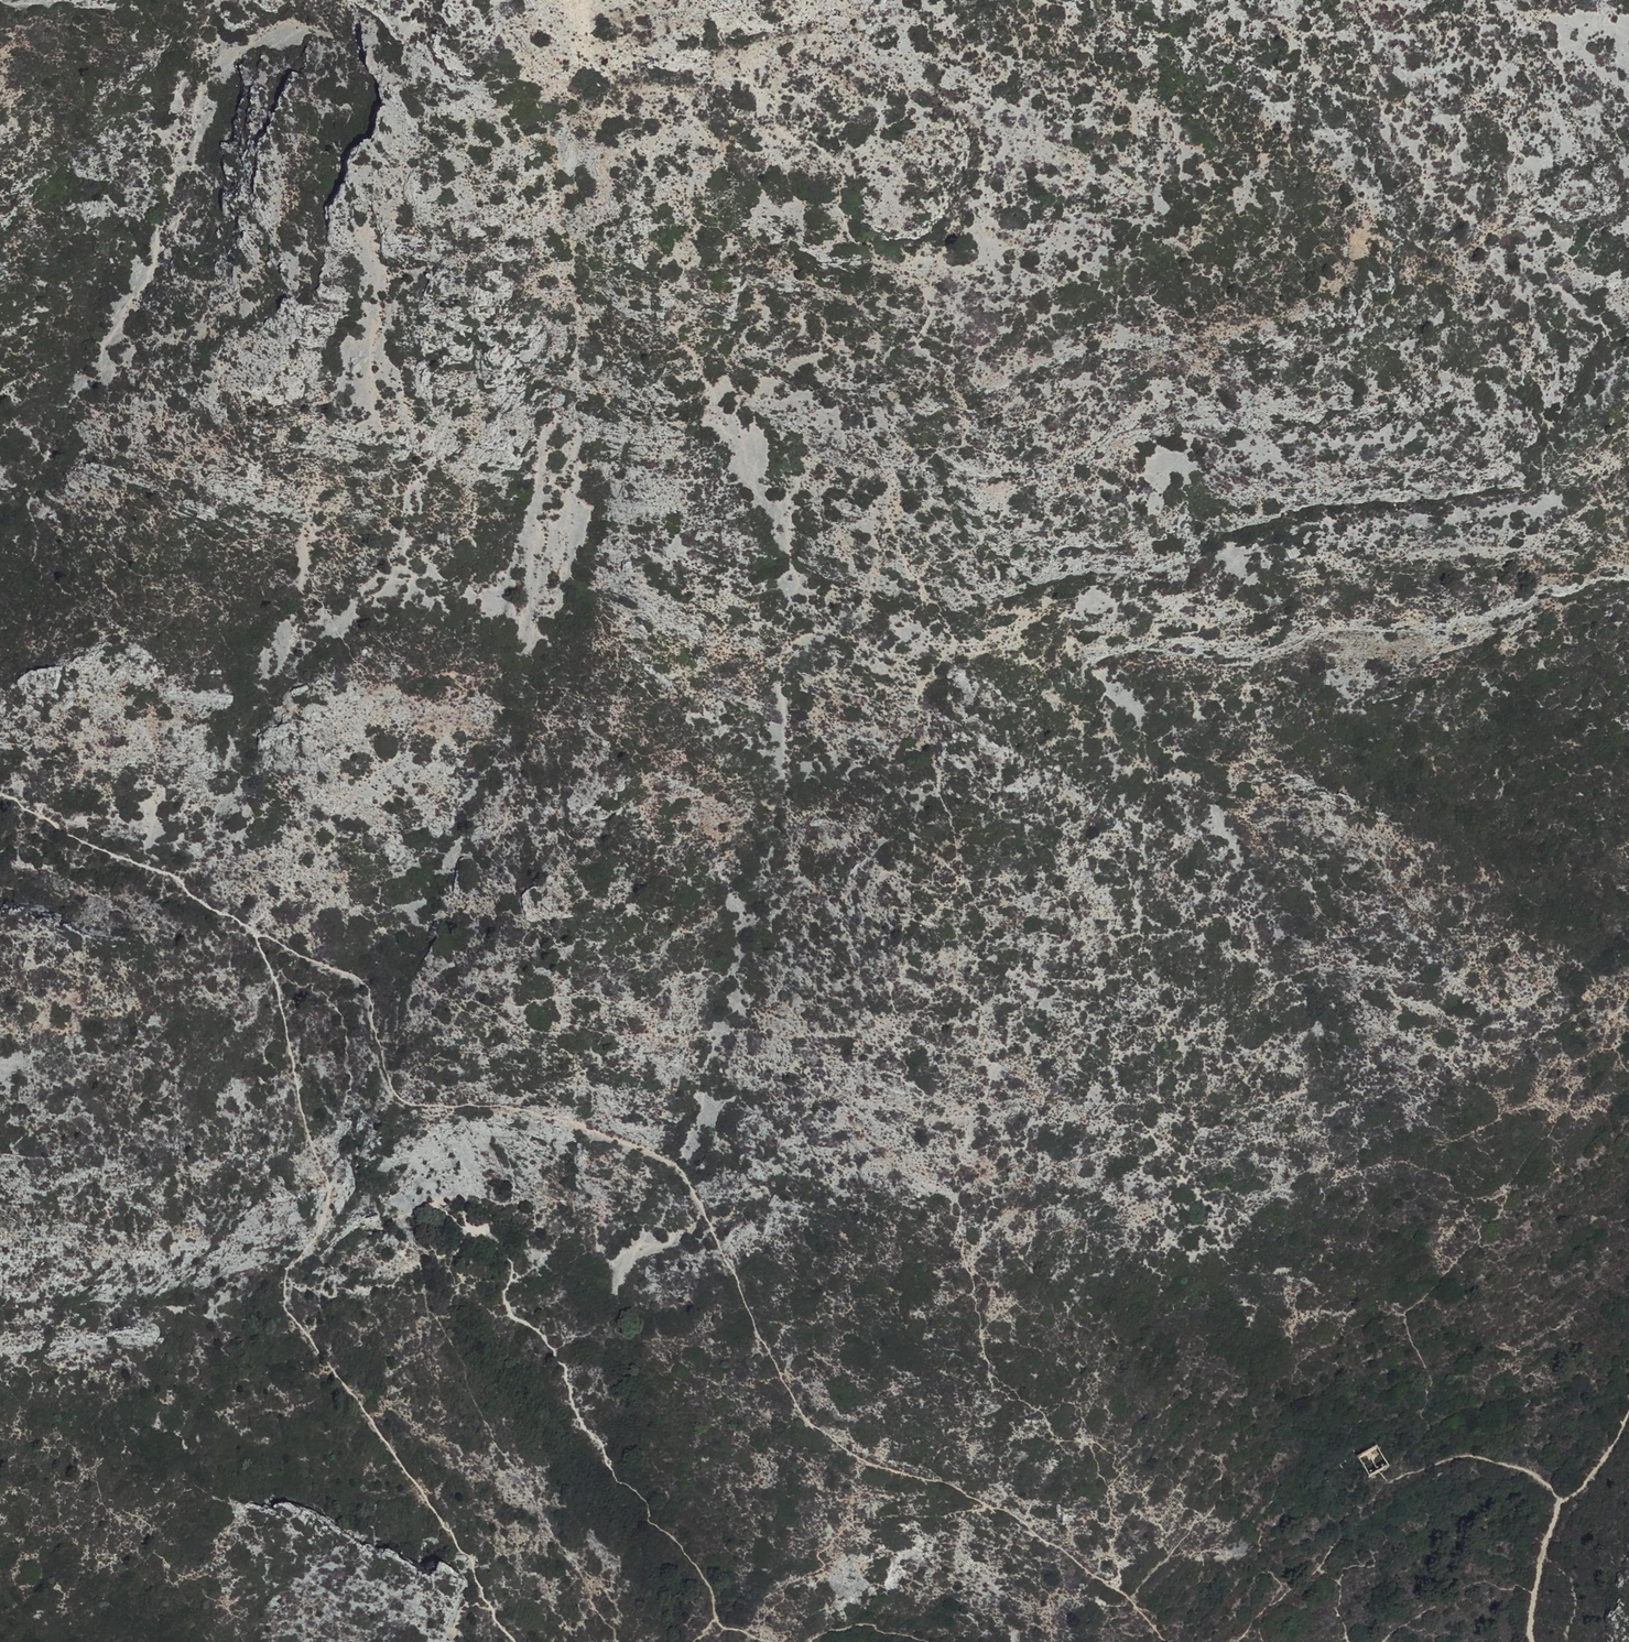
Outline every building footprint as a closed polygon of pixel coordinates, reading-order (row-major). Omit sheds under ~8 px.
[(1377,1445),(1371,1436),(1340,1457),(1345,1466),(1358,1457),(1377,1445)] [(1389,1465),(1377,1445),(1358,1457),(1370,1477),(1389,1465)]
